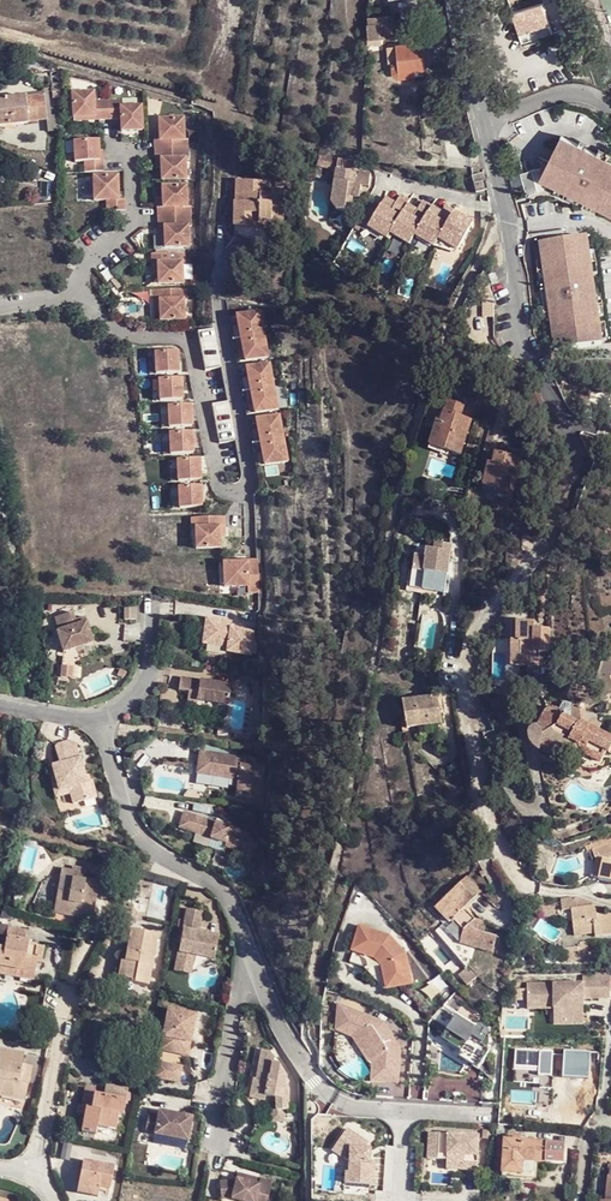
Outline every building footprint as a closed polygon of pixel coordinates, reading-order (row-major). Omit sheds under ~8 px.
[(544,5),(513,14),(522,43),(553,33),(544,5)] [(367,24),(366,39),(372,38),(381,38),(383,38),(382,23),(367,24)] [(423,44),(397,46),(398,64),(392,65),(391,75),(397,78),(413,77),(413,71),(424,70),(423,44)] [(93,93),(72,94),(73,119),(94,118),(93,93)] [(25,98),(25,97),(0,100),(0,127),(28,123),(28,122),(25,98)] [(44,97),(25,98),(28,122),(47,121),(44,97)] [(120,101),(108,102),(110,120),(120,120),(120,132),(142,131),(140,107),(120,108),(120,101)] [(94,118),(73,119),(73,122),(98,121),(97,102),(93,103),(94,118)] [(98,121),(110,120),(108,102),(97,102),(98,121)] [(153,140),(154,151),(188,149),(187,139),(183,139),(182,119),(158,120),(159,131),(159,140),(153,140)] [(546,180),(561,188),(595,204),(610,212),(610,159),(566,137),(546,180)] [(97,141),(73,142),(74,163),(83,163),(84,173),(103,172),(102,161),(98,161),(98,152),(97,141)] [(188,149),(154,151),(154,161),(160,160),(161,170),(161,181),(185,180),(184,159),(188,159),(188,149)] [(335,170),(336,162),(319,158),(317,168),(332,170),(335,170)] [(360,188),(369,188),(369,176),(352,173),(354,164),(336,162),(335,170),(332,170),(331,172),(334,173),(330,204),(335,211),(343,212),(345,199),(349,200),(358,201),(360,188)] [(476,194),(488,191),(484,175),(471,179),(476,194)] [(92,177),(93,202),(105,201),(106,212),(125,211),(125,200),(118,200),(117,177),(92,177)] [(260,185),(240,184),(239,205),(233,205),(232,228),(250,228),(250,224),(269,224),(269,228),(282,229),(284,192),(271,191),(270,197),(260,196),(260,191),(260,185)] [(157,207),(157,217),(191,216),(191,206),(187,206),(186,185),(162,186),(162,197),(163,207),(157,207)] [(595,204),(561,188),(559,193),(593,209),(595,204)] [(381,207),(367,234),(386,244),(407,205),(398,200),(392,212),(381,207)] [(383,203),(381,207),(392,212),(393,208),(383,203)] [(415,214),(414,217),(403,212),(389,239),(409,249),(414,240),(428,213),(430,210),(420,205),(415,214)] [(405,209),(403,212),(414,217),(415,214),(405,209)] [(428,213),(414,240),(433,251),(438,243),(453,214),(443,209),(440,216),(439,218),(428,213)] [(440,216),(430,210),(428,213),(439,218),(440,216)] [(354,232),(364,238),(375,218),(364,212),(354,232)] [(485,232),(489,218),(480,215),(481,231),(485,232)] [(191,216),(157,217),(158,228),(163,227),(164,237),(164,248),(188,247),(188,226),(191,226),(191,216)] [(450,221),(438,243),(457,253),(472,227),(461,221),(458,225),(450,221)] [(249,241),(250,228),(232,228),(232,236),(249,241)] [(604,342),(604,340),(601,324),(600,316),(597,296),(594,274),(591,252),(589,236),(542,243),(544,261),(547,281),(549,290),(552,314),(558,349),(604,342)] [(438,243),(433,251),(455,256),(457,253),(438,243)] [(596,251),(591,252),(594,274),(600,273),(596,251)] [(185,253),(151,254),(151,265),(157,264),(157,274),(158,285),(182,284),(181,264),(185,263),(185,253)] [(547,281),(544,261),(539,261),(542,282),(547,281)] [(492,285),(499,283),(496,275),(489,277),(492,285)] [(187,289),(153,291),(153,301),(159,301),(159,310),(160,321),(184,320),(183,300),(187,299),(187,289)] [(552,314),(549,290),(543,291),(546,314),(552,314)] [(603,295),(597,296),(600,316),(606,315),(603,295)] [(234,335),(235,341),(264,335),(260,312),(233,318),(236,335),(234,335)] [(601,324),(604,340),(609,339),(607,323),(601,324)] [(197,332),(205,371),(221,368),(213,329),(197,332)] [(269,358),(264,335),(235,341),(236,346),(238,346),(241,363),(269,358)] [(236,346),(235,341),(233,341),(238,364),(241,363),(238,346),(236,346)] [(154,353),(155,375),(178,374),(177,352),(154,353)] [(244,387),(245,393),(274,387),(270,365),(243,370),(246,387),(244,387)] [(159,380),(159,402),(182,401),(181,379),(159,380)] [(278,410),(274,387),(245,393),(246,398),(248,398),(252,415),(278,410)] [(246,398),(245,393),(243,393),(247,416),(252,415),(248,398),(246,398)] [(212,405),(219,444),(235,441),(228,402),(212,405)] [(461,418),(464,408),(447,403),(441,424),(438,423),(431,447),(461,455),(471,422),(461,418)] [(168,407),(169,428),(192,427),(190,406),(168,407)] [(254,439),(255,444),(284,439),(280,416),(252,421),(256,438),(254,439)] [(169,434),(170,455),(193,454),(192,433),(169,434)] [(288,461),(284,439),(255,444),(256,450),(258,449),(261,467),(288,461)] [(256,450),(255,444),(253,445),(257,467),(261,467),(258,449),(256,450)] [(510,500),(520,461),(496,455),(488,487),(499,489),(497,497),(510,500)] [(177,460),(178,482),(201,481),(199,459),(177,460)] [(178,488),(179,509),(202,508),(201,487),(178,488)] [(225,517),(191,519),(191,529),(195,529),(196,549),(221,548),(220,537),(220,528),(225,528),(225,517)] [(410,586),(434,590),(437,574),(447,576),(451,545),(435,542),(434,550),(434,554),(427,553),(426,559),(414,557),(410,586)] [(235,562),(223,563),(225,587),(248,586),(249,593),(260,592),(258,558),(245,559),(245,562),(235,562)] [(135,616),(124,616),(124,628),(135,628),(135,616)] [(71,620),(54,625),(58,638),(54,640),(60,661),(91,653),(86,631),(75,634),(74,629),(71,620)] [(534,623),(516,622),(515,640),(510,640),(509,659),(516,659),(516,664),(538,664),(539,653),(549,653),(550,630),(533,630),(534,623)] [(227,630),(210,628),(206,654),(226,657),(226,662),(250,665),(253,641),(230,638),(230,635),(226,635),(227,630)] [(516,659),(509,659),(509,668),(538,668),(538,664),(516,664),(516,659)] [(80,678),(80,666),(60,666),(60,678),(80,678)] [(230,693),(180,686),(178,699),(188,700),(187,711),(197,713),(197,709),(228,713),(230,693)] [(442,724),(437,696),(400,701),(406,729),(442,724)] [(556,710),(583,718),(579,708),(559,701),(556,710)] [(572,741),(576,742),(583,718),(556,710),(550,710),(546,711),(543,713),(541,716),(536,728),(540,733),(545,737),(546,737),(547,738),(554,741),(567,745),(569,745),(571,744),(572,741)] [(576,742),(577,742),(581,746),(585,750),(587,752),(604,758),(607,746),(610,747),(610,743),(610,732),(585,724),(583,718),(576,742)] [(540,733),(536,728),(533,728),(530,730),(529,733),(528,736),(528,740),(529,744),(532,748),(536,749),(542,750),(546,737),(545,737),(540,733)] [(565,754),(567,745),(554,741),(547,738),(546,737),(542,750),(565,754)] [(51,744),(48,747),(53,763),(45,765),(50,783),(52,790),(62,787),(64,793),(67,803),(90,796),(85,780),(80,781),(69,745),(69,744),(68,743),(67,742),(65,741),(63,740),(60,741),(51,744)] [(241,764),(195,757),(194,769),(209,771),(208,781),(234,785),(232,802),(255,805),(259,773),(240,770),(241,764)] [(209,771),(194,769),(192,779),(208,781),(209,771)] [(50,783),(46,784),(49,796),(64,793),(62,787),(52,790),(50,783)] [(242,838),(179,817),(174,831),(188,835),(190,838),(221,848),(220,852),(230,856),(237,864),(253,850),(242,838)] [(610,881),(610,845),(593,850),(595,859),(603,860),(599,879),(610,881)] [(62,867),(61,875),(85,878),(86,876),(86,872),(62,867)] [(85,878),(61,875),(56,905),(81,909),(80,913),(94,914),(100,879),(86,876),(85,878)] [(481,891),(466,876),(437,908),(452,923),(455,919),(466,930),(464,935),(462,941),(475,945),(474,948),(493,953),(498,936),(484,932),(486,926),(479,925),(474,920),(476,919),(464,908),(481,891)] [(573,923),(575,936),(595,933),(596,937),(610,935),(610,911),(596,913),(595,904),(574,897),(560,900),(561,902),(562,910),(571,909),(573,923)] [(560,915),(573,923),(571,909),(562,910),(561,902),(544,905),(546,916),(560,915)] [(81,909),(56,905),(55,912),(80,917),(80,913),(81,909)] [(202,914),(186,911),(176,961),(187,963),(188,956),(193,957),(213,961),(217,938),(207,936),(198,934),(199,931),(202,914)] [(466,930),(455,919),(452,923),(464,935),(466,930)] [(7,974),(7,970),(35,974),(38,957),(41,957),(43,946),(29,943),(29,940),(26,940),(28,930),(9,927),(5,947),(0,946),(0,972),(7,974)] [(156,935),(130,930),(125,959),(121,958),(117,979),(148,985),(156,935)] [(364,969),(386,992),(389,988),(411,983),(405,955),(389,939),(361,930),(350,965),(364,969)] [(581,943),(580,938),(562,940),(565,962),(585,960),(584,957),(589,956),(588,942),(581,943)] [(193,957),(188,956),(187,963),(176,961),(174,972),(190,974),(193,957)] [(468,968),(461,975),(470,985),(481,975),(475,968),(472,971),(468,968)] [(7,970),(7,974),(34,979),(35,974),(7,970)] [(590,973),(583,972),(583,983),(610,982),(610,971),(590,973)] [(610,982),(583,983),(528,983),(528,1001),(540,1001),(540,1004),(554,1005),(555,1009),(564,1009),(564,1020),(568,1019),(568,1026),(584,1026),(584,999),(610,999),(610,995),(610,982)] [(528,1010),(554,1010),(555,1009),(554,1005),(540,1004),(540,1001),(528,1001),(528,1010)] [(337,1006),(336,1026),(358,1035),(372,1058),(371,1068),(370,1080),(396,1082),(398,1048),(394,1047),(380,1028),(381,1023),(337,1006)] [(555,1026),(568,1026),(568,1019),(564,1020),(564,1009),(555,1009),(554,1010),(555,1026)] [(195,1016),(167,1011),(160,1052),(187,1057),(195,1016)] [(398,1048),(381,1023),(380,1028),(394,1047),(398,1048)] [(358,1035),(336,1026),(335,1030),(352,1037),(371,1068),(372,1058),(358,1035)] [(23,1064),(25,1054),(0,1049),(0,1096),(26,1101),(29,1084),(19,1082),(23,1064)] [(270,1052),(261,1050),(259,1066),(261,1066),(258,1080),(253,1079),(250,1098),(265,1100),(266,1096),(276,1097),(274,1111),(282,1111),(285,1111),(285,1086),(283,1087),(285,1077),(277,1064),(272,1062),(274,1058),(270,1052)] [(32,1066),(23,1064),(19,1082),(29,1084),(32,1066)] [(181,1068),(157,1064),(154,1079),(178,1084),(181,1068)] [(84,1088),(80,1107),(85,1109),(83,1117),(80,1134),(93,1136),(95,1127),(115,1131),(118,1115),(122,1115),(125,1101),(97,1095),(98,1091),(84,1088)] [(85,1109),(80,1107),(77,1107),(75,1114),(83,1117),(85,1109)] [(274,1111),(270,1111),(270,1122),(282,1122),(282,1111),(274,1111)] [(191,1119),(158,1113),(157,1117),(148,1116),(145,1135),(187,1142),(191,1119)] [(368,1144),(346,1129),(331,1151),(348,1163),(348,1173),(345,1173),(345,1184),(372,1185),(373,1164),(369,1163),(370,1149),(364,1149),(368,1144)] [(428,1159),(447,1161),(464,1161),(464,1170),(477,1171),(479,1136),(430,1134),(428,1159)] [(496,1156),(504,1157),(505,1142),(497,1142),(496,1156)] [(546,1162),(546,1144),(505,1142),(504,1157),(503,1174),(522,1175),(523,1163),(546,1164),(546,1162)] [(565,1145),(546,1144),(546,1162),(564,1163),(565,1145)] [(81,1161),(77,1184),(97,1188),(97,1191),(109,1193),(113,1167),(81,1161)] [(447,1161),(447,1170),(464,1170),(464,1161),(447,1161)] [(219,1182),(221,1200),(232,1199),(241,1200),(267,1200),(272,1182),(260,1179),(258,1185),(252,1183),(253,1177),(237,1174),(236,1180),(219,1182)] [(97,1188),(77,1184),(75,1194),(96,1198),(97,1191),(97,1188)]
